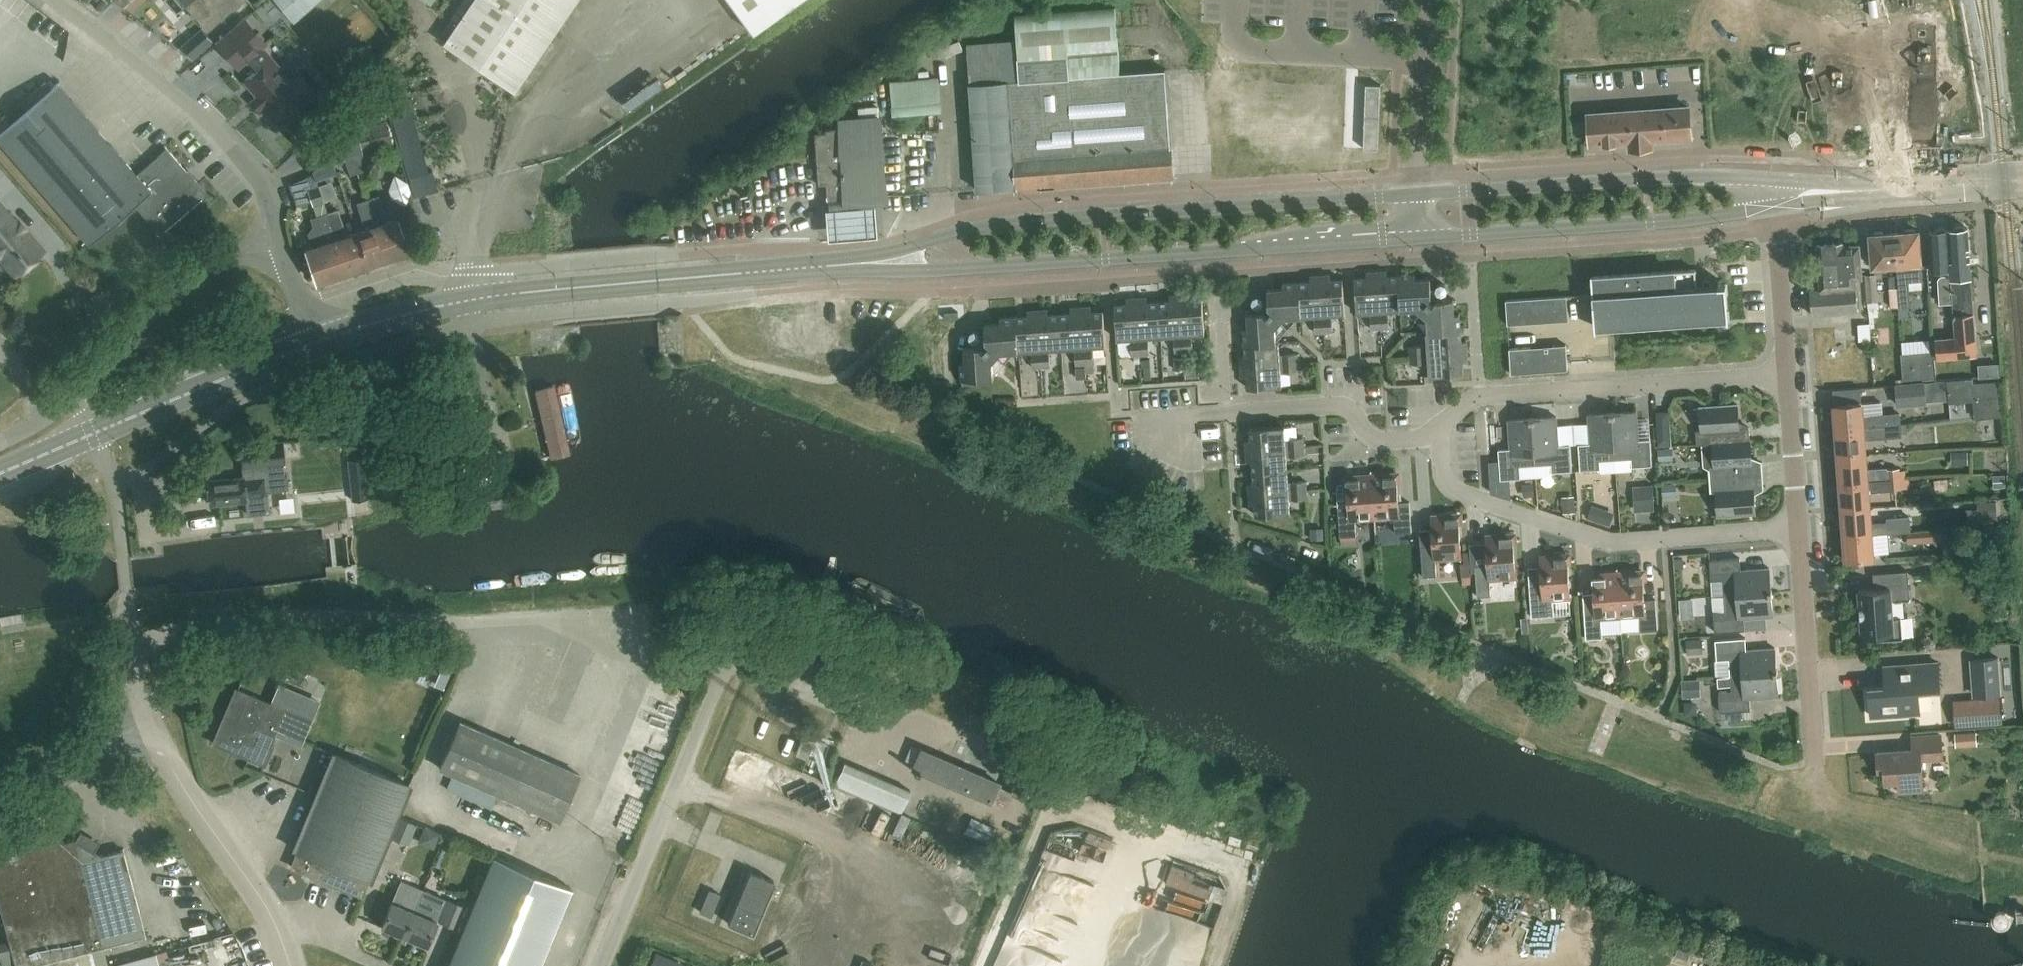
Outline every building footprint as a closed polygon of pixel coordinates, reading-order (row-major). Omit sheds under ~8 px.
[(190,14),(192,12),(208,31),(243,0),(178,0),(190,14)] [(294,23),(320,0),(274,0),(294,23)] [(444,42),(513,91),(575,0),(472,0),(444,42)] [(750,33),(796,0),(727,0),(750,33)] [(1121,73),(1117,7),(1015,14),(1017,41),(966,44),(969,84),(976,190),(1172,176),(1170,145),(1165,70),(1121,73)] [(263,44),(252,31),(225,54),(237,67),(250,55),(260,66),(244,81),(277,118),(294,104),(299,110),(316,96),(298,75),(290,83),(269,59),(259,48),(263,44)] [(0,48),(0,62),(16,51),(10,41),(0,48)] [(944,79),(895,81),(897,117),(946,115),(944,79)] [(1364,81),(1361,149),(1377,150),(1380,82),(1364,81)] [(57,83),(0,132),(0,144),(88,245),(134,205),(160,235),(206,195),(166,148),(136,174),(57,83)] [(508,109),(514,95),(500,89),(494,103),(508,109)] [(1690,137),(1688,107),(1588,114),(1590,144),(1629,141),(1629,148),(1651,146),(1651,139),(1690,137)] [(870,119),(869,108),(848,109),(849,121),(837,122),(838,128),(823,129),(824,132),(813,133),(817,185),(825,184),(826,202),(844,201),(844,200),(883,197),(877,119),(870,119)] [(366,265),(387,259),(367,199),(366,199),(363,188),(373,185),(362,152),(391,140),(386,122),(356,130),(340,141),(342,145),(332,148),(338,166),(353,161),(366,199),(355,203),(365,230),(355,233),(366,265)] [(314,174),(333,168),(330,156),(325,151),(310,163),(314,174)] [(326,214),(313,174),(289,183),(297,205),(311,201),(317,217),(310,219),(312,227),(308,234),(312,248),(305,250),(315,283),(346,272),(326,214)] [(367,199),(387,259),(407,252),(396,219),(387,222),(378,195),(367,199)] [(0,203),(0,261),(14,277),(22,271),(26,271),(36,262),(37,258),(44,251),(17,219),(15,221),(0,203)] [(326,214),(346,272),(366,265),(355,233),(345,236),(337,210),(326,214)] [(875,212),(825,216),(826,230),(827,246),(878,242),(877,227),(875,212)] [(1946,230),(1952,302),(1955,337),(1956,357),(1976,355),(1973,313),(1965,313),(1962,277),(1970,276),(1966,228),(1965,228),(1963,226),(1963,225),(1953,226),(1953,227),(1951,229),(1946,230)] [(1952,302),(1946,230),(1944,227),(1935,227),(1935,228),(1934,231),(1928,231),(1931,270),(1945,269),(1945,275),(1941,275),(1940,276),(1939,276),(1939,277),(1938,278),(1938,279),(1938,280),(1939,303),(1952,302)] [(1896,265),(1899,306),(1911,305),(1909,280),(1922,279),(1918,231),(1914,231),(1912,229),(1906,230),(1904,232),(1893,233),(1896,265)] [(1896,265),(1893,233),(1883,233),(1881,232),(1874,232),(1872,234),(1869,235),(1872,267),(1896,265)] [(1842,246),(1842,243),(1816,245),(1820,289),(1809,290),(1811,315),(1857,311),(1855,278),(1861,278),(1859,245),(1842,246)] [(1696,286),(1695,269),(1591,277),(1594,326),(1728,317),(1725,284),(1710,286),(1696,286)] [(1386,277),(1386,271),(1366,273),(1366,278),(1354,279),(1356,313),(1371,312),(1371,316),(1370,316),(1371,329),(1389,328),(1388,315),(1386,315),(1386,311),(1401,310),(1401,308),(1416,307),(1427,316),(1428,332),(1426,332),(1427,346),(1423,347),(1423,345),(1409,346),(1410,364),(1424,363),(1424,362),(1427,361),(1429,376),(1463,374),(1462,362),(1467,361),(1466,341),(1461,342),(1459,314),(1454,314),(1452,299),(1436,300),(1433,303),(1428,298),(1431,295),(1430,279),(1414,280),(1414,275),(1386,277)] [(1879,301),(1877,274),(1865,274),(1866,301),(1879,301)] [(1330,280),(1329,275),(1310,276),(1310,282),(1282,283),(1283,289),(1267,290),(1268,306),(1272,309),(1267,314),(1263,311),(1247,313),(1248,328),(1243,328),(1245,356),(1240,356),(1241,377),(1246,376),(1247,388),(1281,386),(1281,371),(1284,371),(1284,373),(1298,372),(1296,354),(1283,355),(1283,356),(1279,356),(1278,341),(1276,342),(1275,326),(1284,316),(1300,315),(1300,317),(1315,316),(1315,319),(1314,320),(1314,333),(1332,332),(1331,318),(1330,318),(1330,315),(1344,314),(1342,279),(1330,280)] [(1174,353),(1183,352),(1179,295),(1169,296),(1169,301),(1158,302),(1160,336),(1174,335),(1175,339),(1173,339),(1174,353)] [(1189,295),(1179,295),(1183,352),(1192,351),(1191,338),(1190,338),(1189,334),(1204,333),(1202,299),(1190,300),(1189,295)] [(1570,319),(1568,295),(1507,300),(1509,323),(1570,319)] [(1140,355),(1136,298),(1126,299),(1126,304),(1114,305),(1117,339),(1132,338),(1132,342),(1130,342),(1131,356),(1140,355)] [(1136,298),(1140,355),(1149,354),(1148,341),(1147,341),(1146,337),(1160,336),(1158,302),(1147,303),(1146,298),(1136,298)] [(1000,324),(991,324),(985,325),(985,330),(974,330),(974,331),(973,331),(972,332),(971,333),(970,334),(970,335),(970,336),(971,347),(970,347),(965,347),(965,354),(966,363),(961,363),(962,385),(985,383),(985,378),(994,378),(993,360),(1002,351),(1017,350),(1018,352),(1032,351),(1033,354),(1031,354),(1032,368),(1050,367),(1049,353),(1048,353),(1047,350),(1061,349),(1076,348),(1076,351),(1074,351),(1075,365),(1093,364),(1092,350),(1091,350),(1090,347),(1105,346),(1103,311),(1091,312),(1090,307),(1070,308),(1070,313),(1048,315),(1047,310),(1027,311),(1027,316),(1000,318),(1000,324)] [(1956,357),(1955,337),(1935,338),(1936,358),(1956,357)] [(1569,368),(1567,344),(1511,348),(1512,372),(1569,368)] [(1185,369),(1184,356),(1175,357),(1175,370),(1185,369)] [(1907,366),(1908,378),(1937,377),(1936,365),(1907,366)] [(557,381),(532,386),(548,462),(572,457),(557,381)] [(1925,381),(1896,383),(1898,406),(1927,404),(1925,381)] [(1997,382),(1972,384),(1975,420),(2000,418),(1997,382)] [(1863,427),(1902,424),(1901,413),(1862,416),(1861,402),(1833,404),(1835,429),(1863,427)] [(1696,444),(1702,444),(1712,443),(1749,440),(1748,428),(1738,428),(1737,404),(1699,407),(1701,430),(1695,430),(1696,444)] [(1636,411),(1612,413),(1615,460),(1617,460),(1618,472),(1631,471),(1631,467),(1651,466),(1650,439),(1638,440),(1636,411)] [(1615,460),(1612,413),(1588,414),(1590,443),(1578,444),(1579,470),(1600,469),(1599,461),(1615,460)] [(1556,417),(1532,418),(1535,465),(1551,464),(1551,472),(1571,471),(1570,444),(1558,445),(1556,417)] [(1535,465),(1532,418),(1508,420),(1510,449),(1498,449),(1500,480),(1520,478),(1519,466),(1535,465)] [(1835,429),(1837,456),(1865,454),(1864,438),(1903,435),(1902,424),(1863,427),(1835,429)] [(1245,441),(1246,451),(1303,447),(1302,438),(1289,439),(1289,440),(1285,441),(1284,426),(1250,428),(1250,440),(1245,441)] [(1709,479),(1762,475),(1761,463),(1751,464),(1749,440),(1712,443),(1702,444),(1702,455),(1713,454),(1713,465),(1708,466),(1709,479)] [(1303,447),(1246,451),(1247,461),(1252,460),(1253,472),(1287,470),(1286,456),(1290,455),(1290,457),(1303,456),(1303,447)] [(1673,460),(1672,448),(1658,448),(1659,461),(1673,460)] [(1968,464),(1967,451),(1951,452),(1951,465),(1968,464)] [(1839,482),(1867,480),(1887,479),(1901,478),(1900,467),(1866,470),(1865,454),(1837,456),(1839,482)] [(1248,484),(1249,494),(1306,490),(1305,481),(1291,482),(1292,484),(1288,484),(1287,470),(1253,472),(1254,483),(1248,484)] [(1395,474),(1371,475),(1374,518),(1393,516),(1394,533),(1411,532),(1409,502),(1397,503),(1395,474)] [(2004,474),(1992,475),(1993,489),(2005,488),(2004,474)] [(1374,518),(1371,475),(1346,477),(1348,507),(1337,507),(1339,537),(1356,536),(1355,519),(1374,518)] [(1763,488),(1762,475),(1709,479),(1710,492),(1715,492),(1717,515),(1754,513),(1753,489),(1763,488)] [(265,494),(263,476),(243,479),(243,478),(207,482),(209,504),(245,500),(245,496),(265,494)] [(288,489),(286,477),(270,479),(272,491),(288,489)] [(1901,480),(1901,478),(1887,479),(1887,489),(1907,488),(1906,479),(1901,480)] [(1867,480),(1839,482),(1841,509),(1869,507),(1868,490),(1887,489),(1887,479),(1867,480)] [(1677,496),(1676,484),(1662,485),(1663,497),(1677,496)] [(1657,509),(1657,487),(1640,487),(1640,509),(1657,509)] [(1306,499),(1306,490),(1249,494),(1250,504),(1255,504),(1256,516),(1290,513),(1289,498),(1293,498),(1293,500),(1306,499)] [(1577,512),(1575,495),(1562,497),(1563,513),(1577,512)] [(1869,507),(1841,509),(1843,536),(1871,534),(1888,533),(1912,531),(1911,516),(1887,518),(1887,521),(1870,523),(1869,507)] [(1460,557),(1457,515),(1431,516),(1433,546),(1420,547),(1422,577),(1436,576),(1435,559),(1460,557)] [(1515,577),(1512,534),(1485,536),(1488,566),(1474,567),(1477,597),(1490,596),(1489,578),(1515,577)] [(1871,534),(1843,536),(1845,561),(1873,559),(1871,534)] [(1569,597),(1566,555),(1540,557),(1542,586),(1529,587),(1531,617),(1553,615),(1552,598),(1569,597)] [(1690,567),(1690,555),(1675,556),(1676,568),(1690,567)] [(1724,595),(1770,592),(1769,568),(1740,570),(1739,558),(1709,560),(1710,580),(1722,579),(1724,595)] [(1949,570),(1949,560),(1930,560),(1930,569),(1949,570)] [(353,574),(353,567),(345,568),(346,575),(353,574)] [(1641,571),(1617,573),(1620,615),(1639,614),(1640,631),(1657,630),(1655,600),(1643,601),(1641,571)] [(1909,599),(1907,571),(1873,573),(1874,589),(1858,590),(1861,637),(1876,636),(1877,641),(1902,639),(1902,638),(1901,617),(1892,618),(1891,601),(1909,599)] [(1620,615),(1617,573),(1592,575),(1594,604),(1583,605),(1585,639),(1602,638),(1601,617),(1620,615)] [(1770,592),(1724,595),(1725,611),(1712,612),(1714,632),(1744,630),(1743,618),(1772,616),(1770,592)] [(1704,652),(1703,638),(1687,640),(1688,653),(1704,652)] [(1729,675),(1776,672),(1774,648),(1746,650),(1745,638),(1714,640),(1716,660),(1728,660),(1729,675)] [(332,641),(331,653),(345,655),(347,642),(332,641)] [(2004,694),(2001,656),(1973,659),(1976,696),(2004,694)] [(1939,688),(1937,663),(1884,666),(1884,668),(1887,667),(1889,686),(1869,688),(1871,716),(1919,713),(1917,690),(1939,688)] [(1732,691),(1718,692),(1720,712),(1750,710),(1749,698),(1778,696),(1776,672),(1729,675),(1717,676),(1718,686),(1731,685),(1732,691)] [(1701,696),(1699,679),(1682,681),(1683,698),(1701,696)] [(271,704),(235,689),(212,743),(249,759),(257,741),(269,746),(285,708),(272,702),(271,704)] [(579,775),(459,722),(438,768),(559,821),(579,775)] [(1960,733),(1960,746),(1982,746),(1982,733),(1960,733)] [(813,740),(802,735),(795,754),(806,758),(813,740)] [(1942,757),(1940,735),(1911,737),(1912,750),(1876,753),(1877,769),(1883,769),(1884,782),(1897,781),(1898,791),(1923,790),(1921,759),(1942,757)] [(998,783),(918,750),(910,769),(912,770),(911,772),(917,774),(917,772),(989,803),(998,783)] [(408,785),(334,754),(294,850),(297,851),(291,867),(361,896),(367,880),(368,881),(408,785)] [(910,791),(843,762),(833,785),(900,813),(910,791)] [(1030,777),(1018,771),(1009,793),(1021,798),(1030,777)] [(417,824),(398,817),(390,837),(409,845),(417,824)] [(74,839),(31,851),(30,846),(7,852),(8,857),(0,859),(0,912),(8,942),(0,944),(0,955),(3,965),(12,965),(14,965),(32,965),(145,936),(123,850),(101,856),(74,840),(74,839)] [(403,936),(426,946),(436,921),(462,932),(447,965),(538,965),(571,888),(492,856),(470,910),(422,891),(403,936)] [(773,880),(749,871),(727,923),(751,933),(773,880)] [(403,936),(422,891),(400,881),(391,902),(381,927),(403,936)] [(719,894),(708,890),(699,912),(710,917),(719,894)] [(1688,965),(1711,965),(1714,958),(1694,951),(1688,965)]
